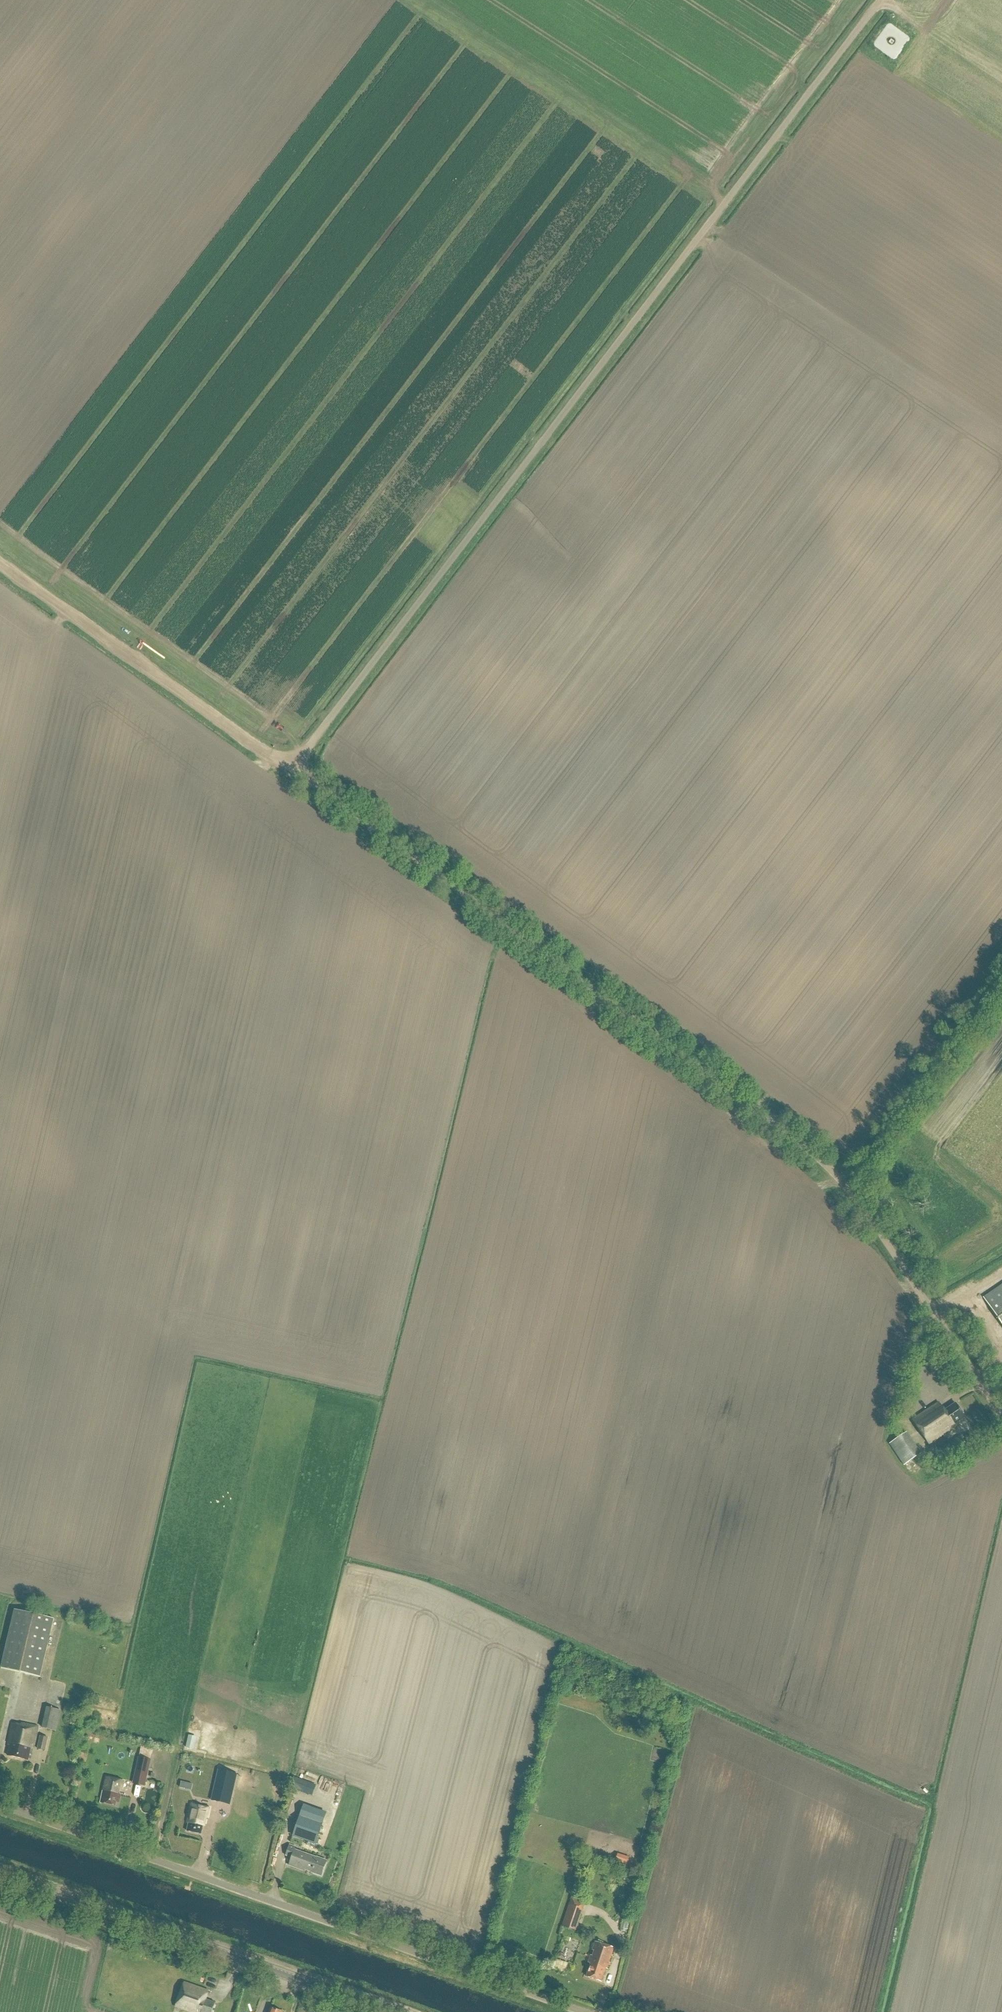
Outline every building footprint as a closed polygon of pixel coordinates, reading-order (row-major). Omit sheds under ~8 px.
[(860,52),(880,56),(883,42),(868,39),(867,44),(862,43),(860,52)] [(986,1298),(1001,1321),(1001,1287),(986,1298)] [(944,1412),(939,1404),(912,1422),(928,1446),(955,1428),(953,1425),(964,1418),(955,1404),(944,1412)] [(904,1466),(922,1454),(907,1433),(890,1445),(904,1466)] [(949,1463),(969,1450),(960,1436),(940,1449),(949,1463)] [(41,1678),(54,1619),(15,1610),(1,1668),(41,1678)] [(35,1694),(36,1702),(45,1700),(44,1693),(35,1694)] [(56,1732),(61,1711),(47,1708),(42,1728),(56,1732)] [(21,1725),(13,1723),(8,1746),(11,1747),(9,1756),(28,1760),(30,1749),(32,1750),(33,1746),(34,1746),(38,1728),(21,1724),(21,1725)] [(46,1752),(49,1738),(40,1736),(37,1750),(46,1752)] [(134,1784),(146,1787),(152,1750),(140,1747),(134,1784)] [(227,1808),(234,1779),(218,1775),(216,1775),(210,1804),(211,1804),(227,1808)] [(119,1803),(124,1781),(107,1777),(101,1803),(115,1806),(116,1802),(119,1803)] [(294,1777),(290,1788),(312,1796),(316,1785),(294,1777)] [(208,1819),(210,1808),(192,1804),(187,1823),(189,1824),(187,1832),(201,1835),(204,1818),(208,1819)] [(299,1818),(293,1836),(316,1845),(323,1827),(299,1818)] [(322,1875),(327,1861),(318,1858),(295,1850),(296,1847),(290,1845),(286,1855),(292,1857),(289,1865),(301,1869),(301,1868),(313,1872),(322,1875)] [(274,1862),(272,1867),(306,1879),(308,1874),(274,1862)] [(562,1926),(576,1931),(585,1903),(571,1899),(562,1926)] [(545,1930),(558,1935),(567,1910),(554,1905),(545,1930)] [(608,1969),(615,1948),(596,1942),(589,1962),(591,1963),(587,1976),(601,1981),(605,1968),(608,1969)] [(215,2002),(206,1999),(209,1990),(184,1981),(176,2005),(194,2011),(212,2011),(215,2002)]
